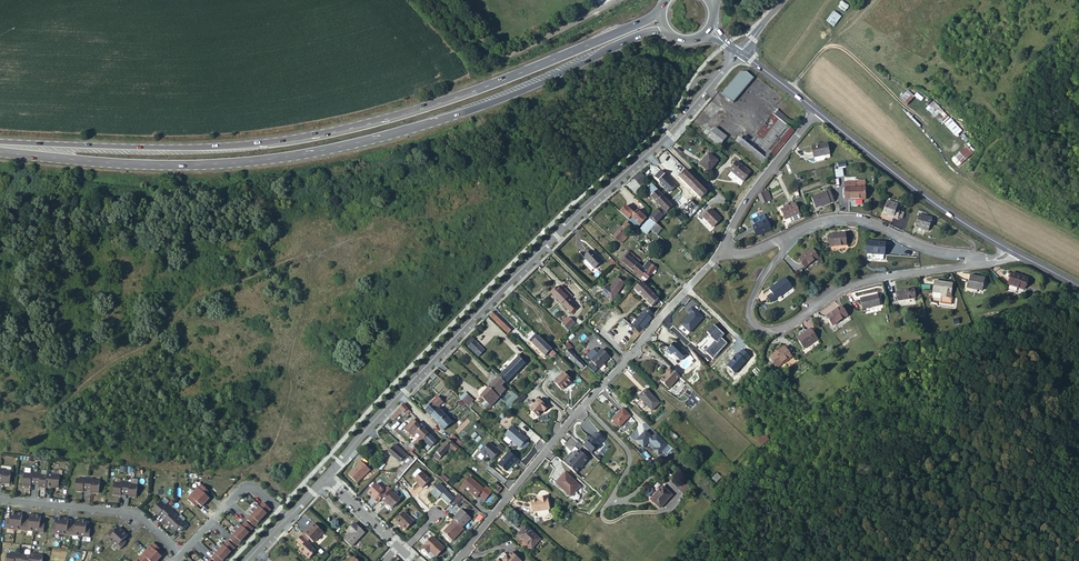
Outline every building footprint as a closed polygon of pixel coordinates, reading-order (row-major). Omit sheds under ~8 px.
[(842,2),(839,7),(845,12),(849,6),(842,2)] [(826,21),(834,27),(842,17),(834,11),(826,21)] [(746,72),(740,72),(722,93),(733,102),(754,78),(746,72)] [(927,106),(956,137),(963,130),(934,100),(927,106)] [(710,101),(703,111),(718,123),(726,114),(710,101)] [(764,163),(766,162),(768,164),(774,158),(795,131),(794,131),(792,129),(795,125),(777,109),(773,114),(750,141),(744,137),(739,143),(755,156),(764,163)] [(710,124),(704,132),(720,145),(723,143),(727,137),(715,128),(710,124)] [(827,144),(812,147),(814,157),(824,155),(829,154),(827,144)] [(965,145),(951,158),(958,166),(972,153),(965,145)] [(700,164),(709,171),(718,161),(714,157),(709,154),(704,160),(702,159),(700,162),(701,163),(700,164)] [(667,161),(673,167),(678,162),(672,156),(667,161)] [(737,161),(730,170),(744,181),(751,172),(737,161)] [(685,171),(679,177),(701,199),(707,192),(685,171)] [(640,173),(634,179),(640,185),(646,179),(640,173)] [(866,199),(866,188),(864,188),(859,188),(859,186),(856,186),(856,182),(845,182),(845,200),(866,199)] [(651,217),(657,223),(673,206),(658,190),(652,184),(650,186),(652,187),(649,189),(654,195),(651,197),(661,207),(658,210),(651,217)] [(835,202),(830,190),(812,197),(816,209),(835,202)] [(764,193),(758,195),(762,203),(767,200),(766,198),(764,193)] [(888,216),(897,219),(898,218),(900,211),(901,210),(897,208),(898,205),(887,202),(884,213),(888,215),(888,216)] [(697,210),(689,203),(682,210),(690,218),(697,210)] [(781,210),(785,219),(790,217),(799,213),(800,213),(795,204),(794,204),(789,206),(789,205),(786,206),(786,208),(781,210)] [(637,226),(640,226),(646,219),(637,211),(634,214),(626,206),(620,212),(637,226)] [(711,209),(704,217),(714,226),(721,219),(711,209)] [(919,215),(919,216),(916,225),(916,226),(929,230),(932,219),(919,215)] [(641,228),(647,234),(639,243),(642,245),(638,249),(645,255),(658,241),(660,238),(657,235),(663,229),(650,218),(641,228)] [(771,230),(767,220),(753,226),(758,236),(771,230)] [(619,225),(610,234),(618,241),(619,241),(627,232),(632,227),(626,222),(622,227),(619,225)] [(630,234),(627,232),(619,241),(622,243),(630,234)] [(845,234),(830,235),(830,246),(846,245),(845,234)] [(885,243),(868,242),(868,253),(884,255),(885,243)] [(630,252),(628,250),(620,260),(622,261),(630,252)] [(812,250),(799,259),(805,267),(818,258),(812,250)] [(594,268),(603,260),(599,256),(598,257),(597,256),(592,251),(585,257),(594,268)] [(630,252),(622,261),(638,274),(643,268),(638,264),(641,260),(630,252)] [(647,262),(643,268),(638,274),(646,280),(647,279),(647,280),(656,268),(652,264),(651,265),(647,262)] [(1012,274),(1011,278),(1009,284),(1024,289),(1028,279),(1022,277),(1012,274)] [(985,278),(970,276),(968,287),(983,290),(985,278)] [(601,293),(612,301),(624,283),(617,278),(610,288),(607,286),(601,293)] [(786,278),(770,290),(772,293),(768,297),(771,302),(776,298),(784,291),(785,292),(792,287),(786,278)] [(952,284),(934,281),(933,291),(942,293),(942,296),(950,298),(952,284)] [(634,289),(652,306),(659,299),(652,293),(641,283),(634,289)] [(560,289),(557,287),(551,293),(572,315),(574,313),(573,312),(577,308),(576,307),(577,307),(562,291),(563,290),(561,288),(560,289)] [(914,290),(897,292),(898,300),(915,298),(914,291),(914,290)] [(513,303),(516,300),(510,294),(507,297),(513,303)] [(878,295),(861,299),(863,309),(880,305),(878,295)] [(892,309),(899,308),(898,300),(891,301),(892,309)] [(841,307),(827,317),(833,326),(847,316),(841,307)] [(646,308),(631,326),(639,332),(654,315),(646,308)] [(492,312),(489,315),(508,333),(511,330),(492,312)] [(567,328),(574,322),(569,318),(563,324),(567,328)] [(622,318),(617,323),(622,327),(627,322),(622,318)] [(810,329),(797,338),(804,348),(804,349),(818,339),(810,329)] [(548,353),(553,358),(556,354),(536,334),(532,338),(535,340),(532,343),(545,356),(548,353)] [(476,340),(472,337),(466,343),(469,346),(475,340),(476,340)] [(478,356),(484,350),(475,340),(469,346),(478,356)] [(675,342),(668,350),(672,354),(674,352),(682,360),(689,352),(685,348),(683,350),(675,342)] [(785,347),(771,357),(777,367),(791,357),(785,347)] [(579,369),(581,371),(586,365),(569,349),(565,353),(580,368),(579,369)] [(604,363),(610,357),(602,349),(591,360),(600,368),(605,363),(604,363)] [(525,363),(519,357),(499,376),(505,382),(506,382),(525,363)] [(669,373),(668,374),(676,382),(681,377),(672,368),(667,372),(669,373)] [(661,381),(669,389),(676,382),(668,374),(661,381)] [(505,382),(499,376),(488,388),(499,397),(505,390),(501,386),(505,382)] [(567,386),(558,379),(549,389),(557,396),(561,393),(564,390),(563,390),(567,386)] [(482,402),(484,399),(488,403),(491,406),(497,399),(499,397),(488,388),(480,396),(478,399),(482,402)] [(660,403),(646,389),(639,396),(652,410),(660,403)] [(467,394),(462,400),(470,408),(474,404),(472,402),(473,400),(467,394)] [(521,403),(526,397),(523,394),(517,400),(521,403)] [(432,402),(425,409),(430,414),(431,415),(438,423),(445,415),(446,415),(440,409),(441,408),(439,406),(443,402),(437,396),(432,401),(432,402)] [(538,399),(529,410),(537,416),(542,410),(544,412),(548,407),(538,399)] [(461,401),(458,404),(463,409),(466,405),(461,401)] [(411,412),(403,404),(391,417),(393,419),(401,410),(407,415),(411,412)] [(630,416),(623,409),(612,420),(620,426),(630,416)] [(446,415),(445,415),(438,423),(444,429),(452,421),(446,415)] [(413,436),(416,433),(421,428),(417,423),(414,421),(412,419),(410,422),(409,420),(402,428),(405,431),(412,437),(413,436)] [(417,439),(414,442),(417,446),(420,443),(429,434),(426,431),(425,430),(422,427),(421,428),(416,433),(419,436),(417,439)] [(512,427),(504,436),(519,448),(526,440),(512,427)] [(652,442),(661,452),(668,445),(657,433),(653,437),(647,431),(636,441),(644,450),(652,442)] [(586,442),(583,445),(590,452),(603,438),(596,432),(590,438),(589,436),(585,441),(586,442)] [(436,441),(429,434),(420,443),(424,446),(426,444),(430,447),(433,444),(436,441)] [(453,435),(449,440),(455,445),(459,447),(459,448),(463,444),(453,435)] [(767,436),(759,441),(761,445),(769,439),(767,436)] [(433,455),(438,459),(447,450),(450,447),(453,449),(455,451),(459,447),(455,445),(449,440),(436,452),(437,452),(433,455)] [(504,448),(499,444),(496,448),(489,442),(481,452),(494,462),(504,448)] [(578,442),(574,446),(579,450),(588,458),(592,453),(590,452),(583,445),(578,442)] [(402,460),(404,462),(395,473),(397,473),(398,474),(400,476),(416,458),(414,456),(412,459),(395,444),(388,452),(399,462),(402,460)] [(569,454),(573,458),(576,455),(575,454),(579,450),(574,446),(568,453),(569,454)] [(655,452),(648,446),(645,449),(651,456),(655,452)] [(588,458),(579,450),(575,454),(576,455),(573,458),(567,465),(575,472),(588,458)] [(506,475),(519,461),(510,452),(497,466),(506,475)] [(428,457),(425,454),(419,460),(422,463),(428,457)] [(563,461),(567,465),(573,458),(569,454),(563,461)] [(383,462),(380,459),(374,465),(378,468),(383,462)] [(369,469),(359,460),(356,463),(356,464),(347,474),(356,483),(369,469)] [(2,480),(2,483),(10,484),(11,472),(5,471),(5,470),(0,469),(0,480),(2,480)] [(429,479),(421,471),(413,480),(422,487),(429,479)] [(31,474),(24,473),(23,485),(31,486),(31,483),(39,484),(38,487),(39,487),(46,488),(46,486),(48,476),(42,475),(42,473),(36,473),(31,472),(31,474)] [(566,473),(556,485),(571,498),(582,486),(566,473)] [(722,477),(718,473),(712,478),(717,482),(722,477)] [(443,474),(439,478),(446,483),(449,480),(443,474)] [(481,486),(470,477),(464,484),(468,487),(472,490),(470,492),(474,495),(477,492),(481,486)] [(83,479),(76,479),(75,490),(83,491),(83,489),(91,490),(90,492),(91,492),(99,493),(100,481),(94,480),(94,479),(88,478),(83,478),(83,479)] [(121,483),(114,482),(113,494),(120,495),(121,495),(121,493),(128,493),(128,496),(129,496),(137,497),(138,485),(131,484),(132,483),(126,482),(121,481),(121,483)] [(373,499),(377,502),(380,498),(385,494),(384,493),(382,491),(383,490),(375,483),(367,492),(374,498),(373,499)] [(448,503),(454,498),(445,489),(439,483),(430,492),(437,498),(439,495),(448,503)] [(679,490),(684,496),(686,494),(691,489),(686,483),(679,490)] [(490,489),(483,484),(481,486),(477,492),(483,497),(490,489)] [(497,494),(502,489),(497,484),(493,490),(497,494)] [(190,496),(188,499),(194,505),(197,502),(198,504),(201,506),(209,498),(206,495),(205,494),(208,491),(207,490),(203,486),(201,485),(198,488),(198,487),(190,496)] [(663,487),(651,499),(660,508),(672,495),(664,488),(663,487)] [(385,494),(380,498),(384,502),(385,501),(392,508),(400,499),(392,492),(392,493),(389,490),(388,490),(385,494)] [(532,502),(534,510),(534,512),(551,509),(548,497),(541,498),(541,500),(532,502)] [(166,506),(161,501),(153,509),(158,515),(160,513),(162,512),(167,517),(166,518),(164,520),(164,521),(169,526),(175,531),(177,529),(178,528),(182,531),(187,524),(183,520),(182,522),(178,517),(173,513),(174,511),(171,508),(167,504),(166,506)] [(251,516),(247,520),(253,525),(256,523),(258,522),(267,513),(267,511),(269,508),(263,503),(260,507),(257,504),(253,509),(249,513),(251,516)] [(453,518),(454,518),(462,526),(470,517),(461,508),(458,512),(453,518)] [(7,519),(6,528),(43,532),(44,523),(40,523),(41,521),(41,516),(30,514),(29,520),(29,521),(22,521),(22,519),(22,514),(11,512),(11,518),(10,519),(7,519)] [(413,521),(403,512),(395,521),(398,524),(399,523),(402,526),(405,529),(413,521)] [(53,524),(52,533),(90,536),(90,528),(86,527),(87,526),(87,520),(76,519),(75,525),(75,526),(68,525),(68,524),(68,518),(57,517),(57,523),(57,524),(53,524)] [(462,526),(454,518),(450,522),(451,523),(443,531),(452,539),(463,527),(462,526)] [(233,535),(229,539),(235,544),(238,542),(240,541),(249,532),(249,530),(251,527),(245,522),(242,526),(239,523),(235,528),(231,532),(233,535)] [(308,531),(307,530),(304,534),(305,534),(310,539),(314,542),(324,532),(314,523),(308,531)] [(347,530),(350,533),(344,540),(351,547),(364,533),(354,523),(347,530)] [(523,533),(519,537),(524,541),(532,548),(540,539),(526,526),(521,531),(523,533)] [(112,530),(105,537),(119,550),(126,543),(123,540),(124,539),(128,535),(119,527),(116,532),(114,533),(112,530)] [(444,547),(432,536),(422,547),(428,553),(430,550),(436,556),(444,547)] [(299,550),(308,559),(316,550),(307,542),(302,537),(301,537),(297,542),(302,547),(299,550)] [(212,558),(215,560),(220,560),(222,560),(231,551),(231,549),(234,546),(228,541),(224,545),(221,543),(217,547),(213,552),(215,554),(212,558)] [(138,560),(149,560),(150,560),(157,560),(161,556),(158,553),(157,552),(160,549),(154,544),(138,560)] [(511,551),(508,555),(507,554),(502,559),(502,558),(499,560),(520,560),(521,560),(511,551)] [(6,560),(42,560),(43,555),(31,554),(30,556),(24,555),(24,553),(19,553),(14,552),(14,554),(7,553),(6,560)]
